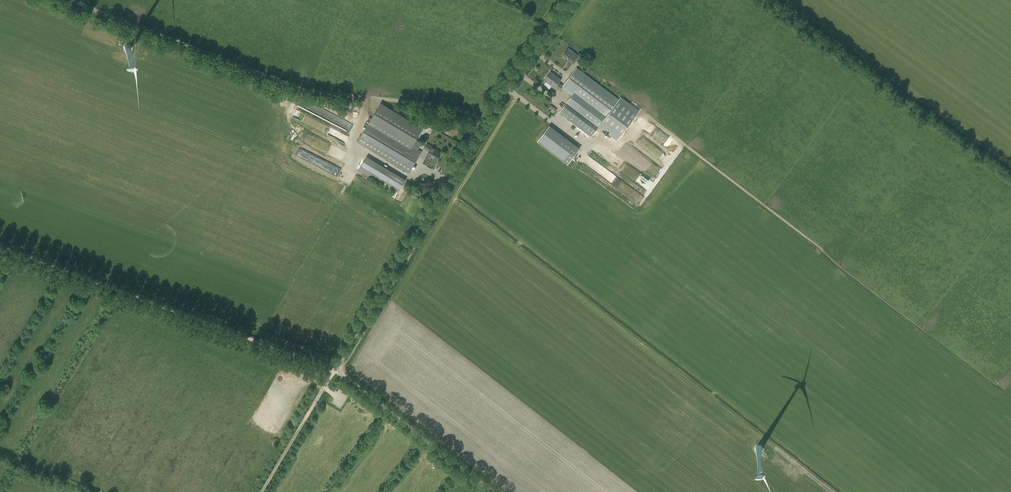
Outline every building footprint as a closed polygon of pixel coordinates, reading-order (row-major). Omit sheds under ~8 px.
[(572,64),(578,55),(571,50),(570,51),(567,49),(563,55),(570,60),(569,62),(572,64)] [(563,86),(562,88),(572,96),(567,102),(617,140),(639,111),(621,97),(619,99),(577,67),(563,86)] [(562,88),(563,86),(559,83),(561,80),(551,71),(545,78),(547,80),(546,82),(559,92),(562,88)] [(559,113),(572,123),(579,113),(566,103),(559,113)] [(422,151),(412,146),(422,129),(380,104),(357,142),(409,173),(422,151)] [(554,113),(557,109),(551,105),(548,109),(554,113)] [(547,125),(535,142),(567,163),(579,146),(547,125)] [(426,144),(424,148),(430,151),(427,155),(432,158),(430,161),(435,164),(441,154),(435,150),(436,150),(426,144)] [(383,183),(398,192),(405,180),(391,171),(383,183)] [(638,192),(635,195),(637,197),(635,199),(638,202),(643,197),(638,192)]
